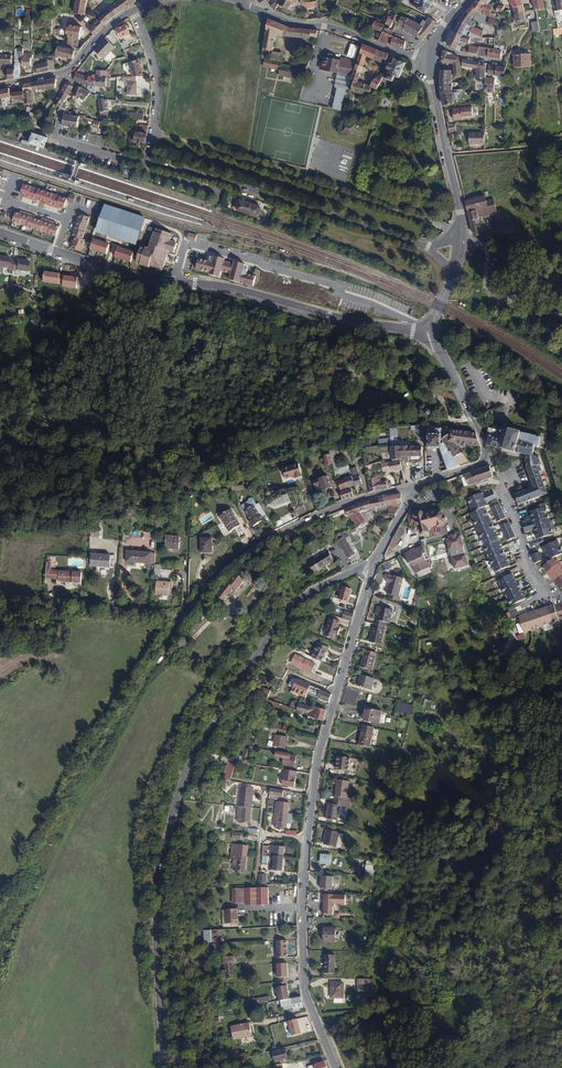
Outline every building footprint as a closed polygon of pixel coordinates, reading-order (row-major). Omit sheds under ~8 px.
[(74,13),(83,15),(86,0),(76,0),(74,13)] [(280,0),(275,0),(275,1),(270,4),(274,9),(280,0)] [(280,4),(289,10),(295,0),(283,0),(280,4)] [(412,6),(426,14),(429,8),(430,9),(435,0),(416,0),(412,6)] [(535,9),(548,10),(546,4),(544,4),(543,0),(533,0),(535,9)] [(481,10),(482,7),(484,3),(475,1),(471,7),(478,10),(481,10)] [(482,7),(481,10),(491,14),(491,13),(494,4),(484,3),(482,7)] [(515,14),(525,12),(525,11),(524,5),(514,7),(515,13),(515,14)] [(478,10),(471,7),(468,9),(466,11),(473,16),(476,13),(478,10)] [(415,18),(417,14),(407,9),(403,17),(405,17),(408,19),(410,15),(415,18)] [(466,26),(467,24),(471,20),(473,16),(466,11),(461,17),(453,30),(462,34),(465,29),(466,26)] [(393,31),(397,22),(400,23),(403,17),(392,12),(391,14),(393,14),(391,17),(389,16),(388,18),(386,17),(383,23),(387,26),(386,27),(386,28),(393,31)] [(526,20),(525,12),(515,14),(517,21),(526,20)] [(423,41),(437,23),(426,17),(422,25),(423,25),(417,36),(423,41)] [(498,26),(497,17),(490,17),(488,24),(498,26)] [(106,24),(102,19),(97,24),(101,28),(106,24)] [(422,25),(408,19),(406,25),(405,25),(406,31),(417,36),(423,25),(422,25)] [(318,31),(289,28),(268,21),(265,50),(273,51),(275,35),(286,37),(311,39),(311,38),(317,38),(318,31)] [(540,31),(538,21),(531,22),(533,32),(540,31)] [(386,27),(375,22),(372,28),(384,33),(384,32),(386,28),(386,27)] [(93,35),(101,28),(97,24),(95,26),(89,26),(88,30),(93,35)] [(482,37),(483,31),(474,27),(467,24),(466,26),(465,29),(462,34),(463,34),(472,37),(473,37),(478,37),(482,37)] [(79,38),(81,26),(70,25),(69,27),(67,27),(66,33),(69,33),(68,36),(69,36),(68,42),(68,45),(77,47),(79,38)] [(131,37),(127,27),(118,31),(123,40),(131,37)] [(396,32),(393,31),(386,28),(384,32),(395,36),(396,32)] [(461,41),(463,34),(462,34),(453,30),(451,35),(450,38),(447,45),(457,49),(459,45),(461,41)] [(394,38),(395,36),(384,32),(384,33),(380,42),(392,46),(394,38)] [(472,37),(463,34),(461,41),(469,43),(472,37)] [(406,49),(407,42),(394,38),(392,46),(406,49)] [(105,60),(117,48),(108,39),(96,50),(105,60)] [(351,44),(347,56),(355,58),(359,46),(351,44)] [(73,57),(74,49),(62,46),(57,45),(55,54),(65,56),(73,57)] [(477,54),(478,46),(470,45),(469,49),(469,53),(477,54)] [(374,61),(378,50),(365,46),(358,70),(365,72),(369,59),(374,61)] [(488,56),(489,48),(478,46),(477,54),(488,56)] [(500,58),(502,50),(495,49),(494,49),(492,48),(489,48),(488,56),(500,58)] [(388,63),(391,55),(378,50),(374,61),(385,64),(386,63),(388,63)] [(462,77),(459,57),(448,51),(443,50),(441,62),(453,64),(454,78),(462,77)] [(31,65),(31,59),(33,59),(33,56),(28,51),(28,53),(22,53),(22,56),(22,65),(31,65)] [(282,61),(283,53),(272,52),(271,60),(282,61)] [(532,66),(531,53),(514,54),(514,67),(532,66)] [(336,92),(338,92),(333,108),(341,110),(345,98),(349,99),(351,91),(354,82),(352,81),(358,62),(342,58),(341,61),(338,60),(324,57),(321,69),(339,73),(336,86),(339,87),(339,88),(337,88),(336,92)] [(50,71),(47,59),(45,59),(45,62),(38,63),(35,63),(35,64),(36,74),(50,71)] [(56,69),(53,59),(47,59),(50,71),(56,69)] [(144,76),(139,59),(128,63),(132,76),(136,76),(144,76)] [(486,77),(487,63),(462,59),(463,67),(473,69),(473,71),(476,71),(476,77),(486,78),(486,77)] [(278,70),(279,63),(264,60),(263,67),(278,70)] [(397,60),(393,66),(391,65),(388,72),(377,80),(375,87),(369,85),(366,93),(372,95),(372,93),(382,96),(382,94),(378,93),(385,79),(395,83),(397,78),(402,79),(408,65),(397,60)] [(497,66),(495,75),(504,76),(505,71),(507,62),(505,62),(504,66),(497,66)] [(291,75),(290,81),(304,83),(306,72),(295,70),(282,68),(283,66),(281,65),(280,73),(291,75)] [(366,93),(369,85),(361,82),(363,76),(365,72),(358,70),(355,80),(356,80),(354,89),(366,93)] [(452,82),(452,71),(441,70),(440,81),(440,92),(453,92),(453,90),(452,82)] [(95,86),(95,77),(95,75),(92,75),(92,77),(88,77),(77,73),(75,79),(79,81),(87,85),(95,86)] [(136,82),(136,76),(132,76),(123,77),(123,82),(127,82),(127,95),(137,95),(137,82),(136,82)] [(108,86),(109,77),(106,77),(95,77),(95,86),(108,86)] [(495,92),(495,77),(486,77),(486,78),(485,84),(487,84),(487,92),(495,92)] [(56,87),(56,78),(39,82),(31,84),(31,91),(44,89),(44,91),(50,90),(50,88),(53,88),(55,87),(56,87)] [(67,95),(72,86),(66,82),(61,91),(67,95)] [(83,100),(90,93),(83,87),(81,92),(76,90),(75,93),(76,96),(79,97),(83,100)] [(9,88),(0,90),(0,99),(2,98),(10,97),(9,88)] [(24,99),(23,92),(23,91),(13,92),(13,95),(13,96),(14,99),(24,99)] [(32,101),(31,91),(30,91),(23,92),(24,99),(24,104),(32,103),(32,101)] [(64,102),(67,95),(61,91),(55,102),(60,105),(62,105),(64,102)] [(453,105),(453,94),(453,92),(440,92),(443,106),(453,105)] [(377,106),(380,98),(373,95),(371,104),(377,106)] [(391,109),(394,100),(383,96),(380,106),(391,109)] [(109,111),(109,101),(104,100),(100,100),(103,118),(107,118),(107,111),(109,111)] [(78,127),(79,119),(90,121),(91,119),(84,117),(84,114),(72,112),(72,114),(65,113),(67,108),(66,107),(62,105),(60,105),(54,118),(56,118),(56,122),(55,127),(63,128),(63,126),(78,127)] [(473,116),(472,107),(459,108),(453,108),(454,121),(463,120),(462,116),(473,116)] [(101,121),(94,119),(92,127),(98,129),(101,121)] [(355,124),(345,121),(343,130),(353,133),(355,124)] [(146,142),(148,125),(140,124),(139,130),(136,130),(134,141),(146,142)] [(461,125),(448,125),(449,135),(461,134),(461,125)] [(469,133),(469,144),(484,145),(485,133),(469,133)] [(31,143),(30,144),(35,146),(36,146),(37,147),(40,148),(42,148),(44,149),(46,144),(48,138),(38,135),(34,134),(31,143)] [(22,159),(19,167),(41,174),(42,170),(44,171),(45,167),(22,159)] [(23,184),(20,193),(24,194),(23,196),(30,199),(34,187),(23,184)] [(34,187),(30,199),(37,201),(38,199),(42,200),(45,191),(34,187)] [(56,195),(45,191),(42,200),(45,202),(44,204),(52,206),(56,195)] [(66,198),(56,195),(52,206),(59,209),(60,206),(63,208),(66,198)] [(497,215),(493,198),(486,200),(485,195),(466,200),(465,200),(473,235),(482,235),(478,219),(497,215)] [(248,214),(251,204),(239,200),(236,210),(248,214)] [(145,218),(104,204),(102,212),(143,225),(145,218)] [(257,217),(261,208),(251,204),(248,214),(257,217)] [(19,213),(16,211),(12,221),(23,224),(27,213),(20,211),(19,213)] [(143,225),(102,212),(98,225),(138,239),(143,225)] [(34,215),(27,213),(23,224),(34,228),(37,219),(34,218),(34,215)] [(80,218),(77,217),(75,225),(86,229),(90,218),(81,214),(80,218)] [(41,220),(37,219),(34,228),(45,232),(49,220),(41,218),(41,220)] [(56,223),(49,220),(45,232),(56,235),(59,226),(55,225),(56,223)] [(86,229),(75,225),(72,232),(75,233),(73,236),(76,237),(81,239),(81,238),(83,239),(86,229)] [(98,225),(95,232),(136,246),(138,239),(98,225)] [(496,239),(504,238),(515,238),(515,227),(495,228),(496,238),(496,239)] [(170,233),(156,229),(155,232),(153,231),(149,244),(151,245),(150,248),(145,247),(144,249),(140,247),(136,260),(140,262),(139,264),(148,266),(149,265),(159,268),(160,265),(162,266),(166,254),(164,253),(165,250),(173,252),(176,243),(169,241),(170,237),(169,237),(170,233)] [(189,233),(188,239),(196,242),(197,235),(189,233)] [(81,239),(76,237),(75,241),(72,240),(70,247),(81,251),(85,240),(83,239),(81,238),(81,239)] [(92,242),(90,249),(98,251),(102,242),(94,239),(92,242)] [(110,245),(102,242),(98,251),(105,254),(106,254),(110,245)] [(117,247),(114,256),(115,257),(122,259),(125,250),(117,247)] [(125,250),(122,259),(130,262),(133,252),(125,250)] [(29,260),(18,259),(18,261),(13,260),(12,260),(12,259),(8,258),(8,256),(0,255),(0,271),(2,271),(3,268),(7,268),(6,270),(11,270),(11,271),(15,272),(15,270),(28,271),(29,260)] [(199,259),(196,269),(210,273),(210,275),(219,278),(221,271),(231,274),(230,280),(253,287),(255,277),(246,274),(247,269),(244,268),(245,265),(235,262),(234,265),(224,262),(224,259),(215,256),(214,258),(210,257),(209,262),(199,259)] [(60,276),(60,274),(45,272),(43,282),(59,284),(60,276)] [(79,278),(65,276),(64,285),(63,286),(77,288),(79,278)] [(460,466),(444,438),(442,439),(442,427),(428,427),(427,447),(427,449),(441,450),(447,469),(460,466)] [(504,450),(510,429),(502,427),(501,431),(489,429),(487,437),(488,438),(487,446),(504,450)] [(390,437),(390,440),(393,440),(393,436),(398,436),(397,428),(389,428),(390,437)] [(515,455),(521,432),(510,429),(504,450),(503,452),(515,455)] [(469,463),(458,445),(461,443),(481,446),(476,434),(469,433),(469,431),(461,430),(460,431),(455,430),(455,433),(450,433),(444,438),(460,466),(469,463)] [(549,496),(540,473),(545,472),(537,451),(538,448),(541,437),(521,432),(515,455),(521,456),(522,455),(525,456),(526,469),(533,489),(514,495),(518,506),(549,496)] [(379,438),(379,446),(390,444),(390,440),(390,437),(379,438)] [(372,447),(371,439),(362,440),(363,448),(372,447)] [(423,456),(423,446),(404,446),(390,446),(391,459),(401,459),(401,456),(411,456),(419,456),(423,456)] [(330,450),(330,453),(333,464),(335,477),(350,471),(349,469),(347,464),(338,467),(334,449),(330,450)] [(333,464),(330,453),(323,455),(325,465),(333,464)] [(402,470),(400,460),(389,462),(392,472),(402,470)] [(298,462),(282,467),(286,480),(302,475),(298,462)] [(392,472),(389,462),(384,464),(380,465),(383,472),(386,472),(386,474),(392,472)] [(494,477),(490,466),(473,472),(477,483),(494,477)] [(362,484),(356,467),(349,469),(350,471),(352,477),(354,485),(355,486),(362,484)] [(477,483),(473,472),(465,475),(469,486),(477,483)] [(332,487),(327,474),(312,480),(315,486),(320,484),(323,491),(332,487)] [(354,485),(352,477),(338,482),(341,490),(354,485)] [(380,489),(388,489),(387,486),(391,485),(390,480),(386,481),(386,480),(379,482),(372,484),(374,490),(380,489)] [(350,498),(353,497),(351,491),(346,493),(345,491),(340,493),(342,499),(342,500),(349,497),(350,498)] [(469,506),(485,499),(484,495),(482,492),(466,499),(469,506)] [(402,497),(401,493),(383,497),(386,506),(388,505),(402,503),(402,497)] [(286,494),(266,501),(268,506),(271,508),(274,509),(291,503),(286,494)] [(240,505),(244,510),(253,505),(254,506),(257,504),(253,498),(250,496),(248,498),(248,500),(240,505)] [(386,506),(383,497),(368,501),(370,509),(386,506)] [(487,502),(485,499),(469,506),(473,513),(485,507),(488,505),(487,502)] [(370,509),(368,501),(360,503),(353,506),(345,510),(349,516),(359,512),(370,509)] [(257,504),(254,506),(259,515),(260,514),(264,520),(266,524),(269,522),(269,519),(259,503),(257,504)] [(395,515),(402,503),(388,505),(388,514),(395,515)] [(501,508),(499,503),(491,507),(493,511),(501,508)] [(548,515),(545,504),(537,506),(538,510),(530,512),(532,519),(548,515)] [(249,521),(252,527),(264,520),(260,514),(259,515),(254,506),(253,505),(244,510),(250,520),(249,521)] [(452,520),(451,515),(448,516),(446,508),(443,509),(443,507),(436,509),(437,511),(431,513),(427,514),(427,513),(426,512),(420,514),(419,510),(416,509),(414,509),(415,510),(413,510),(411,513),(412,516),(410,517),(415,531),(417,530),(418,532),(424,530),(425,532),(434,529),(433,527),(449,521),(452,520)] [(473,520),(488,513),(485,507),(473,513),(470,514),(473,520)] [(228,531),(240,525),(237,519),(236,520),(233,516),(235,515),(231,509),(219,515),(222,521),(223,521),(226,525),(225,526),(228,531)] [(366,523),(359,512),(349,516),(357,527),(360,525),(362,527),(366,523)] [(475,526),(491,519),(488,513),(473,520),(475,526)] [(550,521),(548,515),(532,519),(533,523),(523,525),(524,529),(550,521)] [(478,533),(494,526),(491,519),(475,526),(478,533)] [(550,521),(524,529),(525,532),(535,530),(536,533),(552,528),(550,521)] [(395,550),(406,529),(403,527),(404,524),(402,523),(389,547),(395,550)] [(481,540),(497,533),(494,526),(478,533),(481,540)] [(547,541),(546,537),(554,535),(552,528),(536,533),(539,544),(547,541)] [(499,540),(500,539),(497,533),(481,540),(484,546),(499,540)] [(179,549),(179,536),(166,535),(164,548),(179,549)] [(465,554),(463,547),(464,547),(461,535),(457,536),(452,537),(447,539),(449,550),(450,550),(452,558),(455,569),(469,566),(466,554),(465,554)] [(345,538),(344,536),(338,540),(348,558),(355,554),(345,538)] [(212,554),(212,538),(200,538),(200,553),(212,554)] [(486,553),(502,546),(499,540),(484,546),(483,546),(486,553)] [(561,546),(558,540),(543,547),(546,553),(561,546)] [(423,554),(426,553),(422,545),(404,554),(408,564),(411,562),(416,573),(429,567),(425,560),(424,557),(423,554)] [(505,553),(502,546),(486,553),(489,559),(505,553)] [(561,546),(546,553),(550,560),(557,557),(561,554),(561,548),(561,546)] [(319,569),(334,560),(327,550),(313,559),(313,560),(308,563),(313,572),(319,568),(319,569)] [(150,563),(151,552),(127,551),(127,562),(150,563)] [(109,567),(110,554),(91,553),(90,566),(109,567)] [(508,559),(505,553),(489,559),(492,566),(508,559)] [(548,573),(561,562),(557,557),(550,560),(540,565),(542,569),(544,568),(548,573)] [(504,569),(511,566),(508,559),(492,566),(495,573),(496,572),(498,576),(505,573),(504,569)] [(81,583),(82,572),(51,570),(51,563),(46,562),(45,580),(59,581),(59,582),(81,583)] [(561,566),(561,564),(561,562),(548,573),(550,576),(561,566)] [(561,576),(561,566),(550,576),(554,581),(561,576)] [(236,592),(244,580),(235,573),(227,584),(225,582),(215,595),(223,601),(233,589),(236,592)] [(501,588),(516,580),(513,574),(507,576),(505,573),(498,576),(500,580),(498,582),(501,588)] [(398,597),(403,578),(392,575),(392,576),(388,575),(386,582),(390,583),(387,593),(389,594),(388,598),(398,601),(399,597),(398,597)] [(168,594),(169,581),(156,580),(155,593),(168,594)] [(505,594),(521,585),(519,582),(517,583),(516,580),(501,588),(505,594)] [(342,593),(345,587),(339,584),(334,595),(340,597),(342,593)] [(351,599),(355,588),(346,585),(345,587),(342,593),(344,594),(343,597),(351,599)] [(508,600),(522,592),(521,590),(523,588),(521,585),(505,594),(508,600)] [(519,603),(526,599),(522,592),(508,600),(513,608),(509,610),(511,613),(518,610),(517,608),(521,606),(519,603)] [(336,604),(340,597),(334,595),(331,601),(336,604)] [(554,606),(554,604),(547,607),(553,623),(560,620),(559,619),(554,606)] [(390,623),(393,610),(381,607),(376,624),(385,626),(386,627),(387,622),(390,623)] [(553,623),(547,607),(538,610),(543,626),(553,623)] [(521,616),(518,610),(511,613),(513,619),(519,617),(525,632),(533,630),(527,614),(521,616)] [(543,626),(538,610),(527,614),(533,630),(543,626)] [(352,620),(353,614),(344,611),(342,617),(352,620)] [(338,627),(341,621),(330,617),(325,631),(327,631),(325,636),(333,639),(335,634),(338,635),(340,630),(338,629),(338,627)] [(381,645),(385,626),(376,624),(375,628),(372,627),(369,641),(381,645)] [(323,661),(329,648),(319,642),(312,656),(323,661)] [(371,670),(376,653),(365,650),(360,667),(371,670)] [(300,667),(304,659),(294,654),(290,662),(300,667)] [(300,667),(311,673),(316,665),(304,659),(300,667)] [(371,690),(374,678),(362,674),(359,682),(358,682),(357,685),(371,690)] [(305,694),(308,685),(295,680),(292,689),(290,693),(303,698),(305,694)] [(313,697),(316,689),(308,685),(305,694),(313,697)] [(359,691),(347,687),(343,702),(355,705),(359,691)] [(268,700),(270,691),(261,688),(258,698),(268,700)] [(329,703),(332,694),(326,692),(316,689),(313,697),(329,703)] [(299,703),(299,701),(291,699),(288,707),(296,709),(299,703)] [(414,706),(399,701),(396,712),(402,714),(403,712),(411,714),(414,706)] [(309,713),(314,708),(299,703),(296,709),(309,713)] [(322,721),(326,710),(316,707),(314,708),(309,713),(306,715),(322,721)] [(379,723),(382,710),(367,707),(364,719),(379,723)] [(286,731),(287,724),(276,722),(274,729),(279,730),(286,731)] [(293,731),(294,725),(287,724),(286,731),(293,732),(293,731)] [(370,747),(374,727),(362,725),(358,745),(370,747)] [(285,748),(287,736),(275,734),(273,745),(285,748)] [(295,767),(296,756),(289,755),(289,753),(275,751),(274,757),(283,758),(282,765),(295,767)] [(348,771),(349,758),(336,756),(335,769),(348,771)] [(236,762),(229,760),(223,779),(230,780),(236,762)] [(294,786),(296,771),(285,770),(283,784),(286,784),(294,786)] [(346,798),(348,781),(336,779),(334,800),(342,801),(343,797),(346,798)] [(251,808),(254,788),(240,787),(238,803),(242,803),(241,807),(251,808)] [(282,797),(283,790),(270,788),(269,795),(282,797)] [(346,798),(343,797),(342,801),(342,805),(342,807),(350,808),(351,802),(351,798),(346,798)] [(338,820),(340,805),(342,805),(342,801),(334,800),(334,804),(328,804),(326,819),(338,820)] [(288,813),(289,802),(276,801),(276,806),(279,807),(278,812),(288,813)] [(250,823),(251,808),(241,807),(240,818),(237,817),(237,822),(250,823)] [(287,828),(288,813),(278,812),(278,822),(274,822),(274,827),(287,828)] [(336,846),(339,833),(337,833),(337,831),(334,831),(331,830),(326,829),(323,844),(336,846)] [(247,856),(247,845),(231,844),(230,859),(236,859),(241,860),(242,855),(247,856)] [(284,856),(285,846),(272,845),(271,850),(275,851),(275,855),(284,856)] [(331,864),(331,854),(320,854),(320,864),(331,864)] [(245,870),(247,856),(242,855),(241,860),(236,859),(236,864),(233,864),(232,869),(245,870)] [(283,872),(284,856),(275,855),(274,866),(270,865),(270,871),(283,872)] [(265,884),(266,874),(260,874),(259,874),(258,883),(265,884)] [(333,875),(333,877),(321,876),(320,889),(333,889),(333,884),(340,884),(340,877),(338,877),(338,875),(333,875)] [(246,903),(245,888),(231,889),(232,904),(246,903)] [(269,904),(268,888),(245,888),(246,903),(246,905),(269,904)] [(335,907),(335,904),(345,904),(345,896),(324,895),(324,914),(333,914),(334,907),(335,907)] [(238,926),(238,910),(222,910),(223,927),(238,926)] [(334,941),(335,927),(323,927),(323,941),(334,941)] [(227,941),(226,929),(215,930),(216,942),(227,941)] [(288,940),(277,940),(278,958),(289,958),(288,940)] [(335,954),(325,954),(325,973),(335,973),(335,954)] [(287,963),(277,964),(278,978),(280,977),(280,981),(288,980),(287,963)] [(373,984),(373,979),(357,979),(357,991),(367,991),(366,984),(373,984)] [(332,982),(331,997),(343,998),(344,982),(332,982)] [(280,1000),(290,998),(287,985),(277,987),(279,1000),(280,1000)] [(302,1003),(301,997),(294,997),(290,998),(280,1000),(281,1007),(291,1005),(292,1009),(302,1008),(302,1003)] [(287,1021),(291,1036),(301,1033),(297,1019),(287,1021)] [(253,1035),(251,1022),(232,1025),(234,1038),(253,1035)] [(290,1059),(288,1049),(275,1052),(278,1062),(290,1059)]
